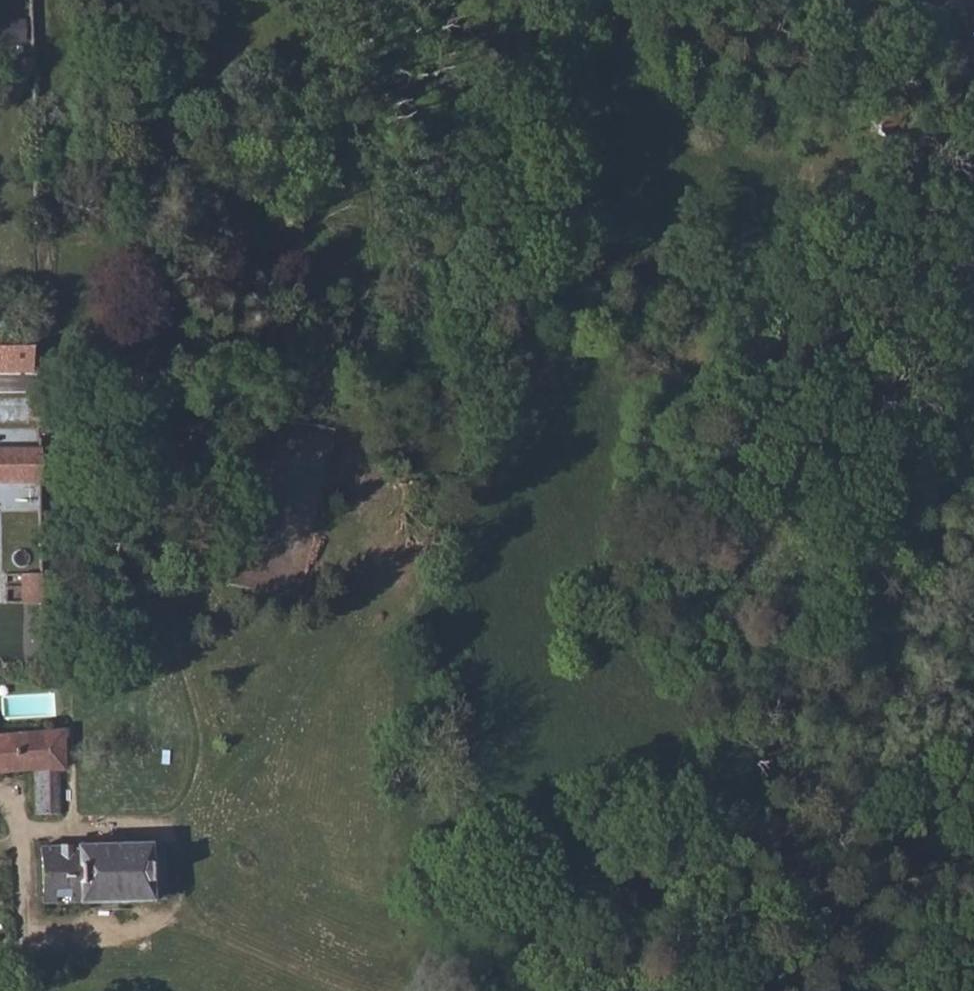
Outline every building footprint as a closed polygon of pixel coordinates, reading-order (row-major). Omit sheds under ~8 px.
[(886,147),(914,118),(891,97),(867,124),(864,128),(886,147)] [(0,344),(0,371),(33,371),(34,345),(0,344)] [(23,487),(46,486),(46,451),(0,452),(0,487),(23,487)] [(24,576),(47,574),(46,486),(23,487),(24,576)] [(11,576),(10,605),(47,604),(47,574),(24,576),(11,576)] [(36,773),(36,819),(64,819),(66,732),(47,733),(0,737),(0,776),(36,773)] [(45,907),(98,906),(98,914),(128,914),(128,904),(165,903),(165,849),(45,850),(45,907)]
